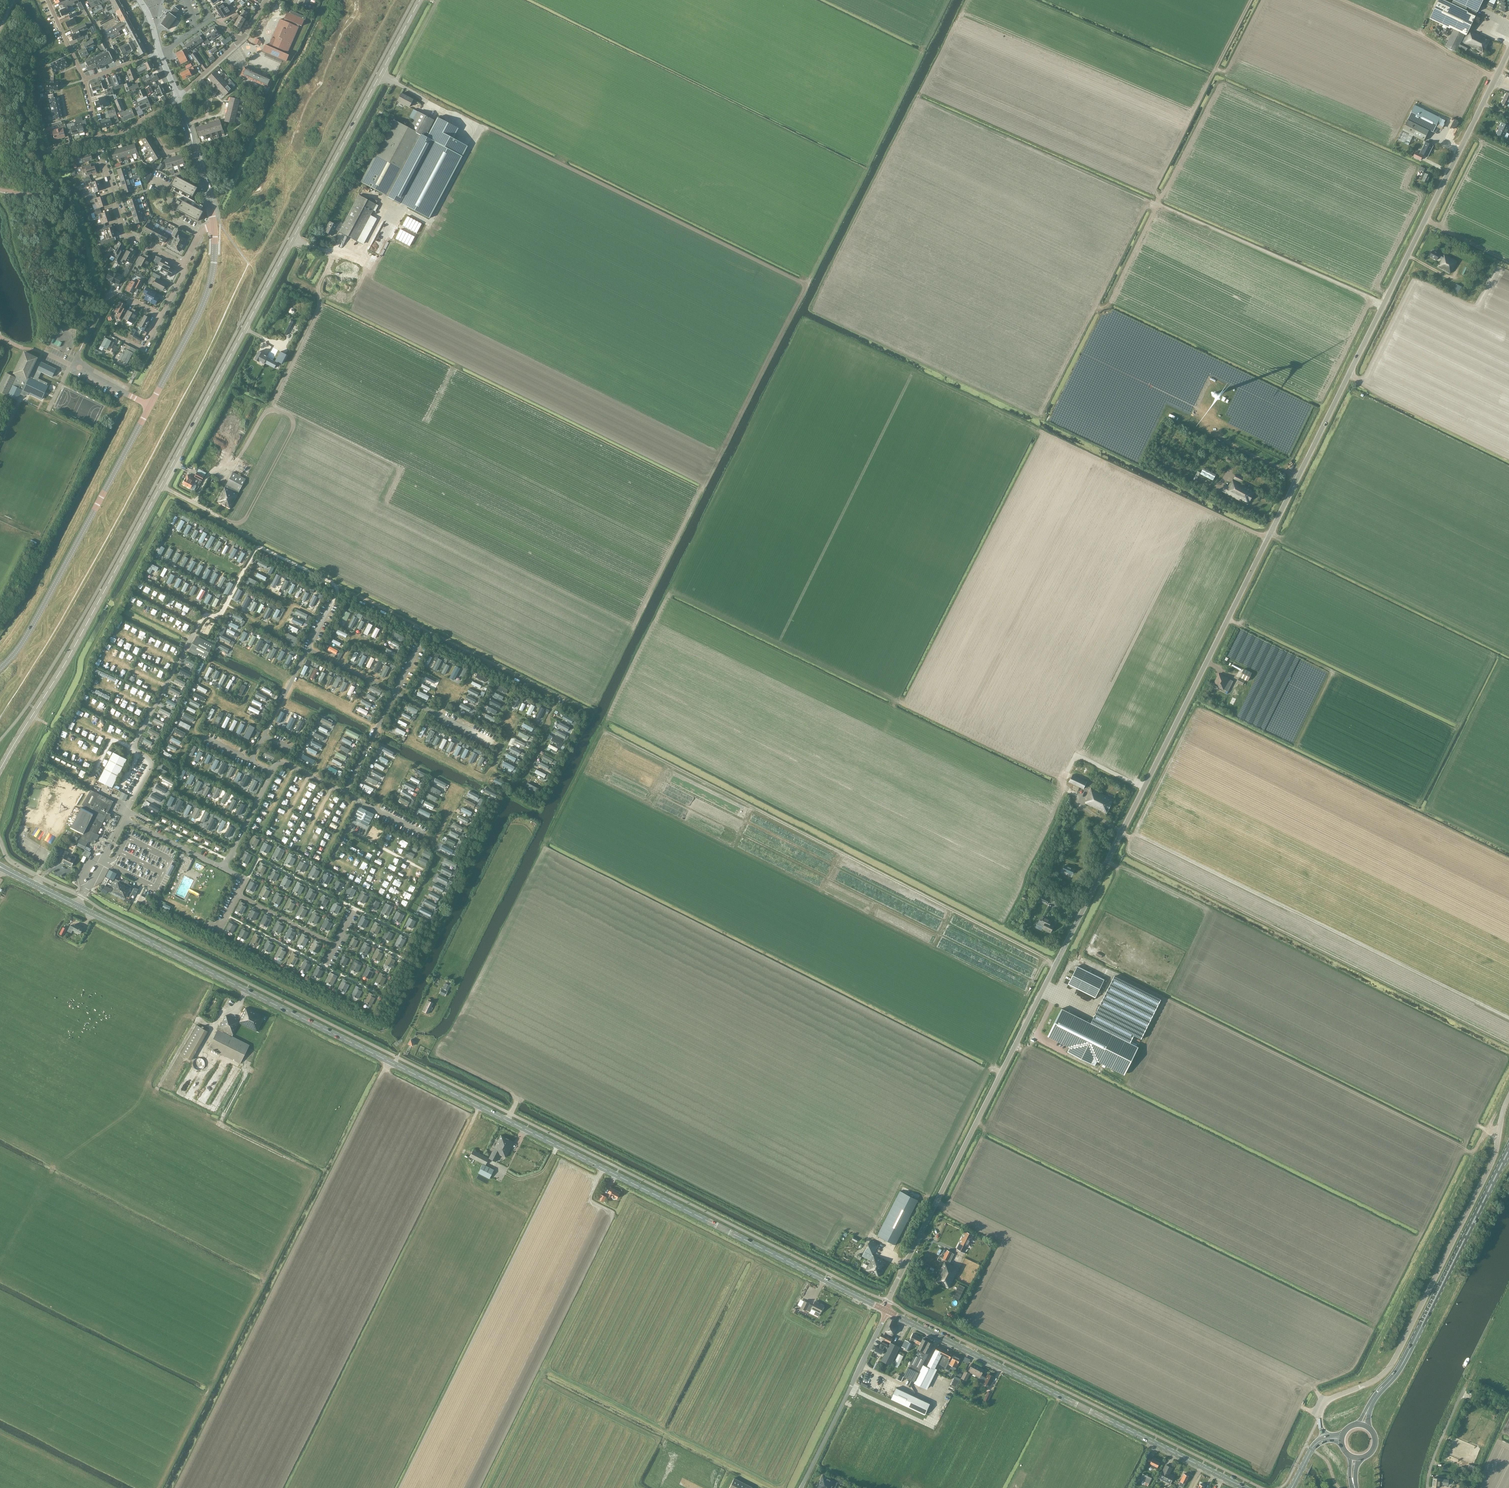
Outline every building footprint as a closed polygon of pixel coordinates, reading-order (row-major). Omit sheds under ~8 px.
[(59,3),(60,6),(64,4),(66,8),(60,10),(63,16),(71,13),(68,7),(77,4),(79,3),(78,0),(72,0),(69,1),(69,0),(65,0),(63,1),(59,3)] [(110,0),(111,0),(89,0),(87,1),(91,8),(100,4),(101,5),(110,0)] [(114,13),(123,8),(119,0),(111,0),(110,0),(112,4),(110,5),(105,7),(109,15),(114,13)] [(215,7),(222,19),(227,15),(230,13),(231,12),(228,6),(231,4),(229,0),(228,0),(215,7)] [(309,4),(309,3),(303,0),(301,0),(298,5),(306,8),(306,9),(310,11),(310,9),(307,8),(309,4)] [(1430,18),(1453,29),(1445,47),(1455,51),(1456,52),(1458,47),(1466,51),(1468,46),(1483,54),(1490,40),(1470,31),(1469,31),(1466,36),(1464,35),(1464,34),(1466,35),(1468,30),(1469,31),(1469,29),(1475,16),(1477,12),(1482,0),(1452,0),(1453,0),(1451,5),(1441,0),(1438,0),(1430,18)] [(101,5),(92,10),(94,14),(103,9),(101,5)] [(175,7),(172,11),(170,13),(169,13),(161,25),(168,30),(176,18),(174,16),(179,10),(175,7)] [(114,13),(109,15),(97,22),(99,28),(103,26),(106,31),(129,19),(123,8),(114,13)] [(240,29),(245,19),(243,18),(245,14),(246,15),(247,12),(243,10),(234,26),(235,26),(234,27),(235,28),(237,30),(238,30),(239,28),(240,29)] [(298,27),(299,25),(302,26),(306,18),(288,10),(285,19),(284,21),(280,19),(269,44),(270,45),(269,46),(265,45),(262,51),(266,53),(265,55),(282,62),(283,60),(286,61),(289,55),(286,54),(287,52),(288,52),(299,27),(298,27)] [(76,24),(73,18),(78,15),(76,13),(69,16),(71,20),(65,22),(68,28),(76,24)] [(129,19),(106,31),(102,33),(106,39),(110,37),(111,39),(121,34),(119,31),(123,28),(125,31),(126,31),(127,30),(129,34),(135,30),(129,19)] [(90,21),(81,25),(71,30),(73,34),(71,35),(74,40),(77,39),(78,42),(84,39),(83,36),(82,37),(80,33),(88,29),(87,26),(92,24),(90,21)] [(205,37),(208,42),(209,42),(220,35),(214,27),(211,30),(210,29),(203,34),(204,35),(203,35),(204,36),(205,38),(205,37)] [(139,37),(135,30),(129,34),(133,41),(139,37)] [(192,41),(196,46),(197,48),(200,46),(200,45),(199,44),(203,41),(205,44),(208,42),(205,37),(205,38),(204,36),(201,37),(200,35),(192,41)] [(119,48),(124,56),(136,50),(135,49),(137,48),(141,55),(147,52),(139,37),(133,41),(119,48)] [(85,48),(78,52),(81,58),(89,54),(87,51),(88,50),(89,52),(94,49),(93,47),(95,46),(92,40),(83,44),(85,47),(85,48)] [(188,51),(196,46),(192,41),(185,46),(188,51)] [(87,65),(86,66),(89,71),(97,67),(97,68),(107,63),(113,60),(108,49),(85,61),(87,65)] [(176,53),(178,57),(182,64),(188,61),(182,50),(176,53)] [(194,52),(191,54),(193,58),(199,66),(201,64),(196,56),(194,52)] [(151,61),(144,64),(136,68),(139,74),(147,71),(154,68),(151,61)] [(191,75),(190,72),(194,70),(193,67),(180,74),(183,79),(191,75)] [(208,78),(212,82),(220,76),(219,75),(217,72),(220,69),(219,67),(215,70),(216,71),(208,78)] [(268,87),(272,79),(244,67),(241,75),(268,87)] [(134,68),(127,71),(131,81),(137,78),(134,68)] [(219,75),(220,76),(212,82),(216,87),(224,80),(223,79),(221,76),(224,73),(222,72),(219,75)] [(109,78),(111,83),(114,82),(116,86),(123,84),(119,74),(112,76),(112,77),(109,78)] [(146,75),(141,78),(143,83),(151,80),(152,83),(159,80),(156,74),(147,78),(146,75)] [(54,76),(52,76),(52,82),(47,82),(48,91),(58,91),(58,82),(54,82),(54,79),(54,76)] [(227,76),(223,79),(224,80),(216,87),(220,91),(228,84),(225,81),(228,78),(227,76)] [(101,81),(91,84),(92,91),(103,89),(101,84),(103,83),(103,82),(101,82),(101,81)] [(230,85),(232,83),(231,81),(229,82),(228,84),(220,91),(225,96),(232,89),(229,86),(230,85)] [(130,83),(127,84),(129,91),(132,90),(132,92),(134,91),(136,91),(135,89),(139,88),(137,84),(133,86),(133,84),(131,85),(130,83)] [(156,84),(146,89),(148,95),(153,93),(153,92),(155,92),(157,97),(166,93),(162,85),(157,87),(156,84)] [(115,94),(113,88),(104,90),(106,97),(115,94)] [(146,96),(143,90),(142,88),(136,90),(136,91),(134,91),(135,93),(137,92),(138,95),(139,95),(140,99),(142,98),(143,100),(138,102),(137,100),(133,102),(135,108),(140,106),(141,110),(150,106),(147,99),(146,96)] [(401,93),(397,101),(409,107),(413,100),(401,93)] [(54,98),(53,94),(51,95),(51,94),(48,95),(49,98),(51,97),(52,99),(49,100),(50,102),(53,102),(53,104),(59,102),(58,97),(54,98)] [(99,101),(95,102),(97,109),(98,110),(101,109),(101,108),(108,106),(107,106),(110,105),(109,101),(108,97),(105,98),(105,97),(100,98),(100,100),(99,101)] [(244,102),(244,100),(240,99),(240,100),(230,97),(229,103),(238,106),(239,105),(239,101),(244,102)] [(123,110),(123,109),(119,99),(115,101),(119,111),(116,112),(117,115),(119,114),(122,121),(134,116),(131,109),(124,112),(123,110)] [(243,106),(239,105),(238,106),(229,103),(227,109),(237,112),(237,111),(238,107),(242,108),(243,106)] [(1440,118),(1414,105),(1397,140),(1408,145),(1413,135),(1423,141),(1429,130),(1435,133),(1438,128),(1435,126),(1440,118)] [(117,115),(116,112),(115,109),(107,111),(109,117),(117,115)] [(237,112),(227,109),(226,115),(235,118),(236,117),(237,113),(241,114),(241,112),(237,111),(237,112)] [(375,156),(361,182),(388,197),(387,198),(388,197),(399,203),(399,204),(400,203),(429,219),(461,160),(461,159),(468,146),(453,138),(454,126),(438,117),(428,136),(426,135),(434,120),(417,112),(409,128),(394,120),(374,156),(375,156)] [(236,117),(235,118),(226,115),(224,121),(234,124),(235,119),(239,120),(240,118),(236,117)] [(109,119),(100,121),(102,128),(114,125),(114,122),(112,123),(111,118),(109,119)] [(85,120),(76,122),(79,134),(85,132),(83,127),(87,126),(85,120)] [(217,132),(218,132),(222,130),(223,134),(224,134),(223,130),(220,121),(214,122),(217,132)] [(73,135),(79,134),(76,122),(67,124),(68,130),(72,129),(73,135)] [(219,136),(218,132),(217,132),(214,122),(208,124),(211,134),(212,133),(216,132),(217,136),(219,136)] [(52,130),(51,131),(51,135),(53,134),(54,136),(54,138),(54,137),(55,140),(59,139),(59,137),(64,136),(65,137),(63,130),(66,130),(67,131),(65,123),(59,125),(60,125),(60,128),(53,130),(52,130)] [(1496,134),(1504,137),(1508,127),(1508,126),(1502,123),(1496,134)] [(208,124),(202,126),(205,135),(206,135),(210,134),(211,138),(213,137),(212,133),(211,134),(208,124)] [(206,135),(205,135),(202,126),(196,128),(199,137),(204,136),(205,140),(207,139),(206,135)] [(142,148),(145,146),(144,146),(152,141),(149,136),(141,140),(144,145),(141,146),(142,148)] [(148,152),(148,151),(155,146),(152,141),(144,146),(145,146),(147,150),(144,152),(145,153),(145,154),(148,152)] [(1425,142),(1420,153),(1427,157),(1433,146),(1425,142)] [(135,144),(129,146),(131,155),(132,155),(136,153),(137,157),(139,156),(138,153),(137,153),(135,144)] [(132,155),(131,155),(129,146),(123,148),(126,157),(126,156),(130,155),(131,159),(133,158),(132,155)] [(159,151),(155,146),(148,151),(148,152),(150,155),(147,157),(148,159),(151,157),(151,156),(159,151)] [(128,160),(126,156),(126,157),(123,148),(117,150),(120,158),(121,158),(124,157),(125,161),(128,160)] [(118,159),(119,159),(120,162),(122,162),(121,158),(120,158),(117,150),(111,151),(114,160),(118,159)] [(151,164),(155,162),(154,161),(162,157),(159,151),(151,156),(151,157),(153,160),(150,162),(151,164)] [(80,153),(78,158),(79,164),(83,163),(93,160),(91,153),(86,155),(85,152),(80,153)] [(1420,160),(1423,156),(1415,152),(1413,157),(1420,160)] [(182,155),(176,156),(179,165),(183,164),(184,167),(186,167),(185,163),(182,155)] [(176,156),(170,158),(173,167),(174,167),(175,170),(178,169),(180,168),(179,165),(176,156)] [(170,158),(164,160),(167,169),(171,167),(172,171),(174,170),(175,170),(174,167),(173,167),(170,158)] [(88,175),(96,173),(96,172),(97,172),(97,171),(97,169),(96,169),(95,169),(95,167),(92,167),(91,165),(82,167),(83,173),(87,172),(88,175)] [(117,170),(119,176),(127,173),(127,172),(126,169),(130,168),(129,166),(125,167),(117,170)] [(127,173),(119,176),(120,182),(129,179),(129,178),(128,175),(131,174),(131,173),(131,172),(131,171),(127,172),(127,173)] [(1425,174),(1423,172),(1419,179),(1426,183),(1430,176),(1425,173),(1425,174)] [(170,186),(192,197),(197,188),(175,176),(170,186)] [(120,182),(122,188),(131,185),(131,184),(130,180),(133,179),(133,178),(133,177),(129,178),(129,179),(120,182)] [(86,187),(90,186),(91,188),(100,185),(99,180),(92,183),(91,180),(84,182),(86,187)] [(131,184),(131,185),(122,188),(124,194),(133,191),(131,186),(135,185),(135,184),(134,183),(131,184)] [(102,190),(100,185),(91,188),(91,191),(88,193),(89,196),(89,197),(96,195),(95,192),(102,190)] [(95,201),(95,204),(105,201),(104,196),(97,198),(96,195),(89,197),(86,198),(86,201),(90,200),(91,202),(95,201)] [(332,236),(335,230),(339,232),(363,244),(377,219),(370,215),(373,210),(375,211),(378,205),(359,195),(343,224),(339,221),(337,225),(330,222),(324,232),(332,236)] [(136,197),(136,198),(128,201),(130,207),(138,204),(138,203),(137,199),(141,198),(140,196),(136,197)] [(203,211),(178,198),(176,203),(178,205),(176,209),(198,221),(203,211)] [(93,210),(94,213),(101,211),(100,208),(107,206),(105,201),(95,204),(97,209),(93,210)] [(130,207),(131,212),(140,210),(140,209),(139,205),(143,204),(143,203),(142,203),(142,202),(138,203),(138,204),(130,207)] [(131,212),(133,218),(142,215),(141,211),(145,210),(144,208),(140,209),(140,210),(131,212)] [(101,214),(101,211),(94,213),(95,218),(99,217),(100,219),(110,216),(108,211),(101,214)] [(149,215),(148,213),(142,215),(133,218),(135,224),(144,221),(142,217),(149,215)] [(98,226),(98,228),(105,226),(105,223),(111,221),(110,216),(100,219),(101,222),(98,223),(99,225),(98,226)] [(147,223),(147,224),(143,231),(149,234),(153,226),(152,226),(149,224),(151,220),(149,219),(147,223)] [(149,234),(154,237),(158,229),(154,227),(156,223),(154,222),(152,226),(153,226),(149,234)] [(154,237),(159,240),(164,232),(163,232),(160,230),(162,226),(160,225),(158,229),(154,237)] [(104,232),(105,235),(115,232),(113,227),(106,229),(105,226),(98,228),(99,231),(101,231),(101,233),(104,232)] [(165,228),(163,231),(163,232),(164,232),(159,240),(165,243),(166,241),(169,235),(165,233),(167,229),(165,228)] [(184,245),(183,245),(185,240),(178,236),(181,231),(176,229),(172,236),(176,238),(171,246),(180,251),(181,248),(182,249),(184,245)] [(116,237),(115,232),(105,235),(106,237),(102,240),(100,241),(101,246),(111,243),(109,239),(116,237)] [(114,258),(113,261),(118,264),(123,255),(125,252),(122,251),(125,245),(118,242),(116,245),(115,245),(114,248),(110,246),(107,252),(116,256),(115,258),(114,258)] [(129,252),(126,250),(121,261),(124,263),(126,259),(131,262),(136,251),(131,248),(129,252)] [(1465,260),(1468,255),(1454,248),(1451,253),(1465,260)] [(1443,256),(1436,252),(1432,250),(1429,256),(1436,260),(1437,258),(1441,259),(1437,267),(1450,274),(1451,270),(1452,270),(1457,261),(1444,254),(1443,256)] [(143,258),(140,256),(135,266),(140,269),(141,267),(146,269),(151,258),(145,255),(143,258)] [(157,257),(155,260),(160,263),(159,265),(163,267),(160,271),(170,276),(174,270),(167,266),(168,263),(157,257)] [(115,284),(115,283),(118,285),(122,277),(119,276),(113,272),(113,273),(110,271),(106,278),(109,280),(115,284)] [(1479,279),(1480,280),(1483,274),(1477,271),(1472,279),(1477,281),(1479,279)] [(156,278),(153,285),(163,290),(166,284),(159,280),(161,277),(153,273),(151,276),(156,278)] [(128,286),(129,287),(127,290),(133,293),(136,288),(139,289),(143,282),(138,279),(136,283),(132,281),(131,283),(130,283),(128,286)] [(1456,284),(1452,291),(1457,294),(1462,287),(1456,284)] [(155,296),(157,293),(146,288),(144,293),(147,294),(145,298),(151,302),(155,305),(159,298),(155,296)] [(127,310),(124,308),(126,305),(120,302),(116,311),(120,313),(117,317),(122,319),(127,310)] [(126,312),(124,317),(128,320),(127,323),(131,325),(133,322),(138,312),(132,309),(131,312),(128,310),(126,312)] [(143,327),(142,330),(147,332),(151,325),(148,324),(150,319),(144,315),(142,319),(141,319),(140,319),(140,321),(140,322),(141,322),(139,325),(143,327)] [(105,337),(100,346),(107,350),(109,346),(111,347),(113,342),(111,341),(112,341),(105,337)] [(126,344),(125,347),(135,353),(136,350),(131,347),(126,344)] [(272,347),(267,356),(263,354),(259,351),(255,359),(259,361),(259,362),(263,364),(264,363),(274,368),(277,363),(275,361),(273,360),(278,350),(272,347)] [(120,359),(120,360),(127,363),(133,353),(126,349),(123,354),(121,353),(118,358),(120,359)] [(280,351),(275,361),(277,363),(278,362),(282,364),(286,355),(280,351)] [(48,375),(52,377),(56,369),(41,362),(41,363),(36,360),(37,358),(24,352),(15,373),(13,376),(6,373),(0,386),(0,391),(7,395),(8,395),(17,400),(20,393),(24,395),(26,394),(27,392),(41,399),(48,386),(47,385),(48,383),(38,379),(41,372),(48,375)] [(1229,454),(1226,461),(1231,464),(1235,457),(1229,454)] [(195,485),(197,481),(201,483),(202,481),(204,476),(206,473),(199,469),(197,472),(194,477),(195,477),(195,478),(188,475),(186,478),(183,484),(190,488),(193,484),(195,485)] [(1238,471),(1233,479),(1241,483),(1243,478),(1245,475),(1238,471)] [(246,479),(233,472),(225,487),(224,487),(217,502),(230,509),(238,494),(246,479)] [(1225,484),(1222,491),(1247,505),(1254,491),(1233,480),(1232,480),(1231,480),(1228,486),(1225,484)] [(185,522),(181,519),(175,529),(179,531),(185,522)] [(191,526),(188,524),(183,532),(186,534),(191,526)] [(207,533),(203,531),(198,541),(202,543),(207,533)] [(215,537),(211,535),(205,546),(208,548),(215,537)] [(221,542),(218,540),(213,549),(216,551),(221,542)] [(165,548),(161,546),(156,554),(160,556),(165,548)] [(173,550),(170,548),(165,557),(168,559),(173,550)] [(237,549),(233,548),(228,557),(232,559),(237,549)] [(245,553),(241,551),(236,561),(240,562),(245,553)] [(180,554),(177,552),(172,561),(175,563),(180,554)] [(188,558),(184,556),(180,565),(183,567),(188,558)] [(196,562),(192,560),(187,569),(191,571),(196,562)] [(158,567),(150,563),(146,572),(150,574),(152,569),(156,571),(158,567)] [(203,566),(199,564),(194,573),(198,576),(203,566)] [(211,570),(207,568),(202,577),(206,579),(211,570)] [(218,574),(214,572),(209,581),(213,583),(218,574)] [(267,577),(257,572),(255,576),(265,581),(267,577)] [(174,575),(170,573),(166,583),(170,585),(174,575)] [(226,577),(222,576),(217,586),(220,587),(226,577)] [(288,581),(285,579),(280,588),(284,590),(288,581)] [(188,584),(185,582),(180,591),(184,593),(188,584)] [(233,584),(229,582),(223,592),(227,595),(233,584)] [(205,591),(201,588),(196,598),(200,600),(205,591)] [(212,595),(208,593),(203,602),(207,604),(212,595)] [(251,598),(247,596),(242,605),(246,607),(251,598)] [(350,613),(343,610),(339,617),(346,621),(350,613)] [(242,617),(234,613),(232,617),(240,621),(242,617)] [(303,622),(293,617),(291,621),(301,626),(303,622)] [(298,629),(289,624),(287,628),(297,633),(298,629)] [(379,629),(376,627),(371,636),(374,638),(379,629)] [(347,634),(338,629),(336,632),(345,637),(347,634)] [(404,637),(395,631),(393,635),(402,640),(404,637)] [(297,637),(287,633),(286,637),(295,641),(297,637)] [(231,640),(221,635),(219,638),(229,643),(231,640)] [(255,636),(252,635),(247,644),(251,646),(255,636)] [(191,645),(188,650),(205,659),(212,645),(196,636),(193,642),(192,641),(191,644),(191,645)] [(263,640),(260,638),(254,649),(257,651),(263,640)] [(229,648),(219,643),(217,647),(227,652),(229,648)] [(338,650),(329,646),(327,650),(336,654),(338,650)] [(358,653),(355,651),(350,660),(353,662),(358,653)] [(293,655),(289,654),(284,663),(288,665),(293,655)] [(432,657),(428,655),(423,664),(427,666),(432,657)] [(374,658),(370,656),(366,666),(369,668),(374,658)] [(195,662),(186,658),(184,661),(193,666),(195,662)] [(442,660),(438,658),(432,669),(436,671),(442,660)] [(381,662),(378,660),(373,670),(377,672),(381,662)] [(449,666),(446,664),(441,673),(444,675),(449,666)] [(459,666),(455,664),(449,675),(453,677),(459,666)] [(389,667),(386,665),(380,676),(384,678),(389,667)] [(318,669),(314,667),(309,677),(313,678),(318,669)] [(192,673),(181,668),(179,671),(190,677),(192,673)] [(1243,669),(1239,677),(1248,681),(1251,673),(1243,669)] [(325,673),(321,671),(317,680),(320,682),(325,673)] [(487,678),(477,673),(475,677),(485,682),(487,678)] [(1219,674),(1213,684),(1224,689),(1227,691),(1228,692),(1233,681),(1232,681),(1229,679),(1219,674)] [(333,677),(328,675),(323,684),(328,687),(333,677)] [(341,677),(337,676),(332,687),(335,688),(341,677)] [(185,682),(176,677),(174,681),(183,686),(185,682)] [(1239,678),(1236,683),(1242,685),(1245,687),(1247,682),(1239,678)] [(1245,687),(1242,685),(1236,683),(1234,689),(1242,693),(1245,687)] [(246,686),(242,684),(237,694),(241,696),(246,686)] [(355,687),(351,685),(347,694),(350,696),(355,687)] [(180,692),(171,687),(169,691),(179,696),(180,692)] [(429,696),(419,691),(417,694),(427,699),(429,696)] [(504,697),(493,691),(491,694),(502,700),(504,697)] [(205,698),(194,692),(193,695),(203,701),(205,698)] [(475,700),(466,695),(465,698),(474,703),(475,700)] [(176,703),(167,699),(165,702),(175,707),(176,703)] [(200,704),(191,699),(189,703),(198,707),(200,704)] [(535,706),(531,704),(526,713),(530,715),(535,706)] [(260,711),(249,706),(247,709),(258,714),(260,711)] [(368,711),(358,706),(357,710),(366,715),(368,711)] [(544,709),(540,706),(535,716),(540,718),(544,709)] [(171,713),(160,708),(158,712),(169,717),(171,713)] [(215,710),(211,708),(206,718),(210,720),(215,710)] [(223,713),(219,711),(214,721),(218,723),(223,713)] [(194,718),(184,713),(182,717),(192,722),(194,718)] [(573,719),(564,714),(562,718),(571,723),(573,719)] [(230,718),(226,716),(221,726),(224,728),(230,718)] [(332,723),(322,717),(320,722),(330,727),(332,723)] [(164,723),(155,718),(153,721),(163,726),(164,723)] [(237,721),(234,719),(228,729),(232,731),(237,721)] [(304,721),(300,719),(295,729),(299,731),(304,721)] [(244,725),(241,723),(236,732),(240,734),(244,725)] [(533,728),(523,723),(522,726),(531,731),(533,728)] [(570,728),(560,723),(558,726),(568,731),(570,728)] [(252,728),(248,726),(243,736),(247,738),(252,728)] [(405,732),(396,727),(395,730),(404,735),(405,732)] [(160,734),(150,728),(148,731),(158,737),(160,734)] [(185,732),(176,728),(174,732),(183,736),(185,732)] [(359,734),(347,728),(345,733),(357,739),(359,734)] [(434,731),(430,729),(425,739),(428,741),(430,737),(431,737),(434,731)] [(529,736),(519,731),(518,735),(527,740),(529,736)] [(324,737),(315,732),(313,735),(323,740),(324,737)] [(563,741),(553,736),(551,740),(561,745),(563,741)] [(181,741),(172,737),(170,740),(179,745),(181,741)] [(352,742),(343,737),(341,740),(350,745),(352,742)] [(447,740),(443,738),(439,747),(442,749),(447,740)] [(525,743),(515,739),(514,742),(523,747),(525,743)] [(322,745),(312,740),(311,743),(321,749),(322,745)] [(558,748),(549,743),(547,746),(556,751),(558,748)] [(350,750),(340,745),(338,748),(348,753),(350,750)] [(461,747),(457,745),(452,754),(456,756),(461,747)] [(468,750),(465,748),(460,757),(463,759),(468,750)] [(202,753),(199,751),(194,760),(198,762),(202,753)] [(275,756),(265,751),(263,754),(273,759),(275,756)] [(346,757),(337,751),(335,755),(344,760),(346,757)] [(112,787),(127,759),(113,752),(99,780),(112,787)] [(553,759),(544,754),(542,758),(551,762),(553,759)] [(219,760),(215,759),(210,768),(214,770),(219,760)] [(227,763),(224,761),(218,772),(222,774),(227,763)] [(515,766),(503,761),(501,765),(513,770),(515,766)] [(163,764),(159,762),(155,770),(165,774),(167,771),(161,768),(163,764)] [(384,767),(375,762),(373,766),(383,771),(384,767)] [(546,774),(536,769),(534,772),(544,777),(546,774)] [(250,777),(246,775),(241,785),(244,787),(250,777)] [(1072,775),(1069,782),(1083,789),(1087,782),(1072,775)] [(174,782),(163,776),(161,780),(172,786),(174,782)] [(378,781),(368,776),(366,780),(376,785),(378,781)] [(542,781),(532,776),(530,780),(540,785),(542,781)] [(257,781),(254,779),(249,789),(252,791),(257,781)] [(198,780),(193,789),(197,791),(202,782),(198,780)] [(537,788),(527,783),(526,786),(536,791),(537,788)] [(166,789),(157,784),(154,788),(164,793),(166,789)] [(441,791),(432,786),(430,790),(439,794),(441,791)] [(1085,802),(1085,803),(1107,814),(1113,799),(1091,788),(1085,799),(1086,799),(1085,802)] [(82,807),(70,828),(80,833),(80,834),(82,835),(80,839),(87,843),(93,832),(97,823),(99,824),(102,817),(108,819),(111,814),(107,812),(108,810),(113,801),(107,799),(108,798),(99,793),(91,789),(82,805),(85,806),(84,808),(82,807)] [(228,793),(225,792),(220,802),(223,803),(228,793)] [(162,798),(152,793),(150,796),(160,801),(162,798)] [(437,798),(428,793),(427,797),(435,802),(437,798)] [(409,802),(400,797),(398,801),(407,806),(409,802)] [(183,801),(179,799),(174,809),(178,811),(183,801)] [(236,800),(233,799),(227,809),(231,810),(236,800)] [(434,805),(425,800),(423,804),(432,809),(434,805)] [(160,808),(150,803),(148,807),(158,812),(160,808)] [(244,805),(241,803),(236,814),(239,815),(244,805)] [(191,806),(188,804),(183,814),(187,815),(191,806)] [(472,812),(462,807),(460,811),(470,815),(472,812)] [(372,813),(361,808),(355,819),(366,825),(372,813)] [(430,813),(420,808),(418,812),(428,818),(430,813)] [(208,813),(205,811),(200,821),(203,823),(208,813)] [(469,820),(458,815),(456,818),(467,824),(469,820)] [(216,819),(212,818),(207,829),(210,831),(216,819)] [(226,821),(222,819),(217,829),(221,831),(226,821)] [(463,827),(455,823),(453,826),(461,831),(463,827)] [(233,827),(229,825),(224,836),(228,838),(233,827)] [(459,835),(450,830),(448,834),(457,838),(459,835)] [(252,836),(248,844),(256,847),(260,840),(255,837),(256,836),(254,834),(253,836),(252,836)] [(455,842),(447,838),(445,842),(453,846),(455,842)] [(264,842),(260,850),(268,854),(272,846),(267,844),(268,842),(266,841),(264,842)] [(452,849),(443,845),(441,848),(450,853),(452,849)] [(276,849),(272,856),(280,860),(284,852),(279,850),(280,848),(278,847),(276,849)] [(84,849),(81,855),(84,856),(86,857),(89,852),(84,849)] [(64,850),(61,857),(64,858),(62,862),(71,867),(75,859),(77,856),(72,854),(70,857),(67,855),(69,852),(64,850)] [(244,853),(240,861),(246,864),(250,857),(246,854),(247,852),(245,851),(244,853)] [(414,854),(407,851),(405,855),(412,859),(414,854)] [(289,853),(284,862),(292,866),(296,859),(293,857),(294,855),(289,853)] [(186,871),(193,858),(188,856),(181,869),(186,871)] [(428,861),(420,857),(418,862),(425,866),(428,861)] [(300,861),(296,869),(304,872),(308,865),(303,863),(304,861),(302,859),(301,861),(300,861)] [(457,864),(446,859),(445,862),(455,867),(457,864)] [(259,864),(255,872),(262,875),(266,868),(262,865),(263,863),(260,862),(259,864)] [(312,867),(309,875),(316,879),(320,871),(315,869),(316,867),(314,866),(313,868),(312,867)] [(1065,866),(1063,871),(1072,875),(1074,870),(1065,866)] [(450,875),(452,872),(442,867),(440,870),(450,875)] [(272,870),(268,878),(275,882),(279,874),(274,872),(275,870),(273,869),(272,871),(272,870)] [(109,870),(106,876),(113,880),(116,873),(109,870)] [(325,874),(321,881),(328,885),(332,877),(327,875),(328,873),(326,872),(325,874)] [(284,877),(280,884),(287,888),(291,881),(287,878),(288,876),(285,875),(284,877)] [(448,880),(438,875),(436,878),(446,883),(448,880)] [(337,880),(333,888),(340,891),(344,884),(339,881),(340,879),(338,878),(337,880)] [(115,888),(113,892),(119,895),(126,880),(125,880),(124,880),(123,879),(122,881),(119,880),(115,879),(112,885),(113,885),(113,887),(115,888)] [(250,881),(247,888),(254,892),(258,884),(253,882),(254,880),(252,879),(251,881),(250,881)] [(127,881),(126,880),(119,895),(125,898),(127,894),(129,895),(130,893),(131,894),(134,888),(131,886),(128,884),(129,882),(128,881),(127,881)] [(297,883),(293,891),(300,895),(304,887),(299,885),(300,883),(298,882),(297,884),(297,883)] [(442,892),(444,888),(433,883),(431,887),(442,892)] [(349,886),(345,894),(352,897),(356,890),(351,888),(352,886),(350,884),(349,886)] [(263,887),(259,895),(266,899),(270,891),(266,889),(267,887),(264,886),(263,887)] [(309,890),(305,897),(312,901),(316,894),(312,891),(313,889),(310,888),(309,890)] [(361,892),(357,900),(364,904),(368,896),(363,894),(364,892),(362,891),(361,893),(361,892)] [(440,896),(430,891),(428,895),(438,900),(440,896)] [(275,894),(272,901),(279,905),(283,897),(278,895),(279,893),(277,892),(276,894),(275,894)] [(317,904),(321,906),(325,908),(329,900),(324,898),(325,896),(323,894),(322,896),(321,896),(317,904)] [(1042,895),(1039,900),(1047,904),(1049,899),(1042,895)] [(373,899),(369,906),(376,910),(380,902),(375,900),(376,898),(374,897),(373,899)] [(288,900),(285,906),(284,908),(291,911),(295,904),(290,901),(291,900),(289,898),(288,900)] [(436,904),(425,899),(424,903),(434,908),(436,904)] [(239,903),(235,911),(242,914),(246,907),(242,904),(243,903),(241,901),(239,903)] [(334,903),(330,910),(337,914),(341,906),(337,904),(337,902),(335,901),(334,903)] [(385,905),(381,912),(388,916),(392,909),(387,906),(388,904),(386,903),(385,905)] [(300,907),(296,914),(303,918),(307,910),(303,908),(304,906),(301,905),(301,907),(300,907)] [(432,913),(421,907),(419,911),(430,917),(432,913)] [(252,909),(247,917),(255,921),(259,913),(254,911),(255,909),(253,908),(252,910),(252,909)] [(397,911),(393,919),(400,922),(404,915),(399,913),(400,911),(398,909),(397,911)] [(313,913),(309,921),(316,924),(320,917),(315,914),(316,913),(314,911),(313,913)] [(264,916),(260,924),(267,927),(271,920),(267,917),(267,915),(265,914),(264,916)] [(361,917),(357,925),(365,928),(368,921),(364,918),(365,916),(363,915),(362,917),(361,917)] [(409,917),(405,925),(412,929),(416,921),(411,919),(412,917),(410,916),(409,918),(409,917)] [(1039,919),(1035,928),(1041,930),(1042,928),(1051,933),(1054,926),(1048,923),(1049,920),(1044,917),(1042,916),(1040,919),(1042,920),(1042,921),(1039,919)] [(325,920),(321,927),(328,931),(332,923),(328,921),(329,919),(326,918),(325,920)] [(230,920),(225,930),(232,933),(236,926),(231,923),(232,921),(230,920)] [(276,922),(272,930),(279,934),(283,926),(279,924),(280,922),(278,921),(277,922),(276,922)] [(374,923),(370,931),(377,935),(381,927),(376,925),(377,923),(375,922),(374,924),(374,923)] [(75,924),(74,927),(70,925),(67,931),(71,933),(73,930),(80,934),(83,928),(75,924)] [(242,929),(238,936),(244,940),(248,932),(244,930),(245,928),(243,927),(242,929)] [(289,929),(285,937),(292,940),(296,933),(291,930),(292,928),(290,927),(289,929)] [(386,930),(382,938),(389,941),(393,934),(389,931),(390,929),(387,928),(387,930),(386,930)] [(254,935),(250,943),(257,946),(261,939),(257,936),(257,935),(255,933),(254,935)] [(301,935),(297,943),(304,947),(308,939),(304,937),(305,935),(302,933),(301,935)] [(351,937),(347,945),(354,948),(358,941),(354,938),(354,937),(352,935),(351,937)] [(399,936),(395,944),(402,948),(406,940),(401,938),(402,936),(400,935),(399,937),(399,936)] [(267,942),(263,949),(269,953),(273,945),(269,943),(270,941),(268,940),(267,942)] [(314,942),(310,949),(317,953),(321,946),(316,943),(317,941),(315,940),(314,942)] [(363,943),(359,951),(367,955),(371,947),(366,945),(367,943),(364,942),(363,944),(363,943)] [(279,948),(275,956),(282,959),(286,952),(281,949),(282,947),(280,946),(279,948)] [(376,950),(372,958),(379,961),(383,954),(378,951),(379,949),(377,948),(376,950)] [(291,955),(292,955),(288,962),(294,966),(298,958),(294,956),(295,954),(292,953),(291,955)] [(342,955),(338,963),(345,966),(349,959),(344,956),(345,954),(343,953),(342,955)] [(388,956),(384,964),(391,968),(395,960),(391,958),(392,956),(389,955),(388,957),(388,956)] [(304,961),(300,969),(306,972),(310,964),(306,962),(307,960),(305,959),(304,961)] [(354,961),(350,969),(357,973),(361,965),(357,963),(357,961),(355,960),(354,962),(354,961)] [(316,967),(317,968),(313,975),(319,978),(323,971),(319,969),(320,967),(317,966),(316,967)] [(366,968),(362,976),(370,979),(374,972),(369,969),(370,967),(368,966),(367,968),(366,968)] [(1077,966),(1068,984),(1095,997),(1104,980),(1077,966)] [(329,974),(326,982),(332,985),(336,978),(332,975),(333,973),(330,972),(329,974)] [(379,974),(375,982),(382,986),(386,978),(382,976),(382,974),(380,973),(379,975),(379,974)] [(1095,1065),(1097,1060),(1124,1073),(1137,1047),(1136,1046),(1130,1043),(1131,1041),(1134,1036),(1141,1039),(1161,999),(1114,976),(1091,1023),(1061,1008),(1048,1035),(1070,1046),(1067,1052),(1082,1059),(1095,1065)] [(343,979),(342,981),(338,988),(345,992),(349,984),(345,982),(345,980),(343,979)] [(450,986),(445,984),(442,989),(439,993),(445,996),(450,986)] [(355,988),(351,995),(358,999),(362,991),(357,989),(359,987),(356,986),(355,988)] [(368,994),(364,1002),(371,1005),(375,998),(370,995),(372,994),(369,992),(368,994)] [(433,1008),(431,1007),(433,1003),(430,1001),(431,999),(429,998),(427,1000),(422,1011),(428,1014),(430,1010),(431,1010),(433,1008)] [(257,1032),(265,1017),(246,1008),(240,1018),(241,1018),(240,1021),(239,1023),(257,1032)] [(250,1045),(232,1036),(239,1023),(240,1021),(230,1016),(229,1017),(225,1015),(219,1028),(218,1029),(208,1048),(240,1063),(250,1045)] [(197,1025),(180,1054),(191,1060),(208,1031),(197,1025)] [(202,1064),(202,1063),(202,1061),(202,1060),(201,1060),(200,1058),(199,1058),(198,1058),(196,1058),(194,1059),(192,1061),(192,1062),(192,1063),(192,1064),(192,1065),(193,1066),(195,1068),(196,1068),(198,1068),(199,1068),(200,1067),(201,1066),(202,1065),(202,1064)] [(505,1157),(506,1157),(514,1141),(500,1135),(489,1158),(496,1162),(499,1155),(502,1156),(502,1155),(505,1157)] [(473,1150),(469,1157),(483,1164),(485,1165),(486,1164),(489,1158),(473,1150)] [(483,1164),(478,1173),(489,1179),(494,1170),(485,1165),(483,1164)] [(614,1191),(614,1190),(610,1188),(607,1193),(610,1194),(609,1196),(612,1198),(613,1199),(615,1199),(615,1198),(616,1199),(619,1194),(614,1191)] [(900,1191),(877,1236),(896,1245),(918,1200),(900,1191)] [(973,1235),(965,1231),(963,1234),(965,1235),(964,1238),(962,1237),(960,1240),(962,1241),(961,1244),(959,1243),(958,1246),(965,1250),(973,1235)] [(870,1240),(862,1256),(871,1261),(866,1270),(879,1277),(886,1262),(872,1255),(874,1251),(875,1252),(878,1245),(870,1240)] [(950,1262),(955,1254),(947,1250),(943,1258),(950,1262)] [(955,1267),(945,1261),(935,1281),(949,1288),(959,1270),(958,1270),(958,1269),(955,1267)] [(804,1301),(801,1308),(806,1310),(810,1312),(809,1313),(814,1315),(814,1314),(819,1316),(824,1306),(815,1301),(813,1306),(812,1305),(809,1304),(810,1303),(804,1301)] [(891,1365),(900,1347),(891,1342),(893,1338),(892,1338),(892,1335),(897,1325),(895,1324),(896,1321),(889,1318),(880,1338),(890,1343),(881,1361),(891,1365)] [(913,1344),(918,1346),(922,1338),(913,1333),(909,1341),(905,1349),(909,1351),(913,1344)] [(908,1367),(904,1376),(914,1381),(918,1372),(928,1353),(933,1344),(922,1338),(908,1367)] [(885,1348),(886,1349),(888,1344),(882,1341),(880,1346),(879,1345),(878,1347),(876,1345),(873,1351),(881,1355),(885,1348)] [(937,1363),(945,1367),(948,1362),(953,1354),(937,1346),(935,1350),(926,1366),(923,1365),(914,1383),(927,1389),(936,1372),(934,1370),(937,1363)] [(902,1357),(902,1358),(903,1356),(898,1354),(894,1363),(898,1365),(902,1357)] [(950,1362),(948,1362),(945,1367),(945,1368),(949,1371),(952,1366),(956,1368),(960,1358),(954,1355),(950,1362)] [(970,1373),(980,1378),(982,1374),(984,1370),(972,1363),(967,1372),(965,1371),(964,1371),(961,1378),(966,1381),(970,1373)] [(982,1374),(980,1378),(979,1380),(984,1382),(991,1386),(993,1381),(992,1381),(994,1377),(988,1374),(986,1377),(982,1374)] [(891,1399),(905,1406),(925,1416),(930,1405),(896,1389),(891,1399)] [(1159,1462),(1152,1458),(1145,1455),(1142,1461),(1147,1463),(1145,1466),(1149,1468),(1150,1466),(1156,1469),(1157,1467),(1159,1462)] [(1166,1465),(1163,1470),(1162,1469),(1158,1478),(1170,1484),(1174,1476),(1169,1474),(1172,1468),(1166,1465)] [(1143,1485),(1143,1484),(1148,1486),(1152,1478),(1143,1474),(1140,1479),(1143,1481),(1141,1484),(1143,1485)] [(1180,1481),(1180,1482),(1179,1484),(1179,1485),(1183,1487),(1185,1483),(1189,1476),(1184,1474),(1180,1481)] [(817,1487),(835,1487),(837,1485),(838,1482),(834,1480),(823,1475),(817,1487)] [(729,1487),(752,1487),(734,1478),(729,1487)] [(1439,1487),(1440,1484),(1448,1486),(1449,1479),(1440,1478),(1440,1479),(1433,1478),(1432,1487),(1439,1487)]
